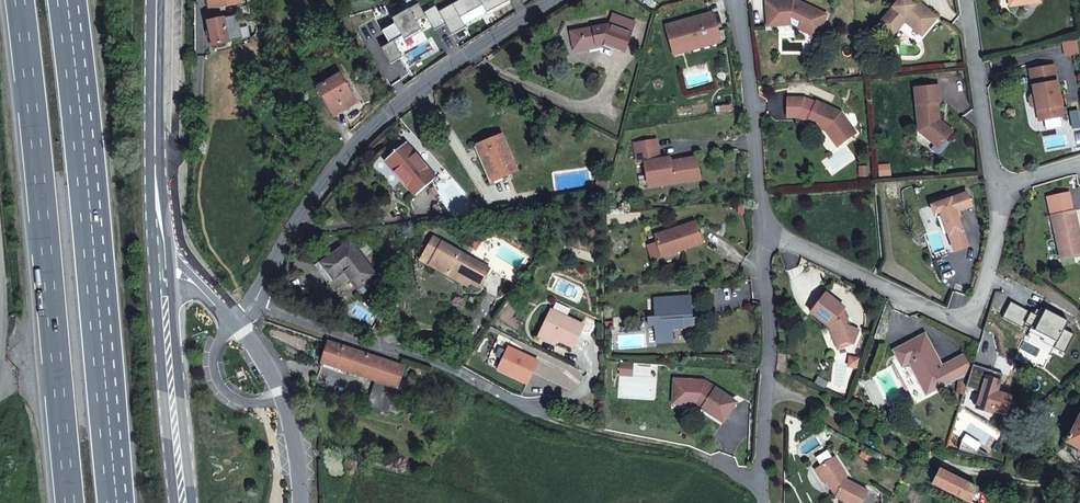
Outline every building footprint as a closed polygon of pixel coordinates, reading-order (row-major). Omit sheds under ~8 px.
[(209,9),(227,6),(225,0),(208,0),(209,9)] [(426,16),(435,30),(446,24),(452,35),(466,27),(460,17),(483,5),(487,13),(510,0),(467,0),(441,15),(438,9),(426,16)] [(796,0),(793,0),(793,2),(787,2),(787,0),(784,0),(766,2),(768,27),(783,25),(783,17),(791,17),(802,22),(799,29),(817,38),(827,15),(796,0)] [(911,2),(912,1),(912,0),(895,0),(896,4),(878,25),(892,37),(903,24),(903,19),(905,18),(908,18),(907,23),(914,29),(917,24),(924,30),(932,20),(925,15),(929,10),(920,3),(914,5),(911,2)] [(412,13),(421,7),(418,3),(409,8),(412,13)] [(409,8),(392,19),(395,24),(382,31),(389,44),(381,48),(391,64),(403,58),(394,42),(402,37),(404,40),(422,30),(417,22),(426,16),(421,7),(412,13),(409,8)] [(938,18),(929,10),(925,15),(932,20),(924,30),(917,24),(914,29),(922,36),(938,18)] [(672,48),(719,36),(712,13),(666,26),(672,48)] [(608,25),(571,32),(575,49),(603,44),(624,51),(634,22),(612,14),(608,25)] [(208,22),(213,45),(242,39),(237,16),(208,22)] [(791,17),(783,17),(783,25),(792,25),(791,17)] [(720,42),(719,36),(672,48),(674,55),(720,42)] [(1060,96),(1054,65),(1030,70),(1034,95),(1031,95),(1030,99),(1031,106),(1033,108),(1037,107),(1040,121),(1064,116),(1062,105),(1060,96)] [(319,88),(335,115),(356,103),(339,76),(319,88)] [(941,102),(939,85),(914,88),(919,131),(935,144),(942,136),(946,140),(953,131),(945,125),(942,126),(939,123),(941,121),(940,120),(938,103),(941,102)] [(841,112),(816,101),(816,103),(808,99),(808,100),(804,98),(788,98),(787,117),(800,118),(799,119),(808,121),(807,123),(826,131),(828,127),(830,127),(842,144),(856,133),(841,112)] [(842,144),(830,127),(828,127),(826,131),(838,147),(842,144)] [(501,135),(478,145),(493,181),(517,171),(501,135)] [(946,140),(942,136),(935,144),(931,149),(937,154),(941,154),(950,143),(946,140)] [(696,158),(669,162),(668,158),(659,160),(656,140),(634,144),(637,164),(644,163),(647,184),(672,180),(672,185),(699,180),(696,158)] [(436,178),(406,143),(391,156),(395,161),(390,165),(416,195),(436,178)] [(395,161),(391,156),(385,160),(390,165),(395,161)] [(889,165),(878,166),(879,177),(890,176),(889,165)] [(860,177),(868,176),(867,167),(860,167),(860,177)] [(607,190),(610,179),(600,176),(597,186),(607,190)] [(672,180),(647,184),(648,189),(672,185),(672,180)] [(439,194),(435,186),(431,188),(435,196),(439,194)] [(967,192),(931,205),(934,214),(940,212),(948,236),(953,249),(967,244),(962,231),(958,218),(956,212),(972,206),(967,192)] [(1048,197),(1052,216),(1073,211),(1069,193),(1048,197)] [(1075,210),(1073,211),(1052,216),(1061,258),(1079,254),(1079,243),(1079,239),(1079,232),(1075,210)] [(694,222),(653,235),(660,257),(701,244),(694,222)] [(479,287),(489,269),(434,238),(422,260),(436,268),(440,263),(474,281),(472,284),(479,287)] [(489,244),(497,249),(500,242),(492,238),(489,244)] [(377,275),(352,241),(321,264),(332,280),(344,271),(358,289),(368,282),(377,275)] [(474,281),(440,263),(436,268),(470,288),(472,284),(474,281)] [(372,287),(368,282),(358,289),(362,295),(372,287)] [(844,307),(826,293),(811,312),(829,327),(836,345),(846,341),(853,344),(859,331),(854,321),(849,318),(851,316),(843,309),(844,307)] [(691,316),(690,297),(654,299),(655,317),(648,318),(648,326),(655,326),(656,343),(672,342),(671,329),(686,328),(686,335),(696,335),(695,323),(692,323),(691,316)] [(1010,300),(1001,316),(1022,327),(1024,322),(1031,325),(1030,327),(1056,341),(1053,347),(1064,353),(1074,334),(1063,328),(1067,320),(1040,306),(1036,314),(1010,300)] [(584,325),(551,310),(541,332),(573,347),(584,325)] [(1056,341),(1030,327),(1028,330),(1043,338),(1042,341),(1053,347),(1056,341)] [(559,340),(541,332),(538,338),(556,347),(559,340)] [(938,361),(933,350),(934,350),(925,333),(893,350),(902,367),(909,363),(926,395),(951,382),(950,381),(948,376),(943,367),(940,361),(938,361)] [(404,367),(329,342),(322,363),(376,381),(367,406),(388,413),(389,412),(397,415),(401,402),(393,399),(404,367)] [(943,367),(948,376),(950,381),(971,371),(964,356),(943,367)] [(632,363),(620,362),(619,374),(631,375),(632,363)] [(967,383),(981,387),(974,410),(989,415),(993,404),(1007,409),(1013,391),(998,387),(1002,376),(972,366),(971,371),(967,383)] [(961,376),(957,389),(964,391),(967,383),(968,378),(961,376)] [(672,380),(671,403),(679,404),(681,380),(672,380)] [(703,381),(681,380),(679,404),(696,405),(697,403),(701,406),(700,408),(721,423),(734,403),(703,381)] [(1066,442),(1079,449),(1079,415),(1066,442)] [(829,484),(834,485),(836,488),(834,492),(839,495),(837,498),(846,502),(864,502),(870,492),(847,480),(848,478),(836,458),(820,469),(829,484)] [(825,483),(829,484),(820,469),(817,470),(825,483)] [(978,488),(940,469),(933,484),(970,502),(978,488)]
